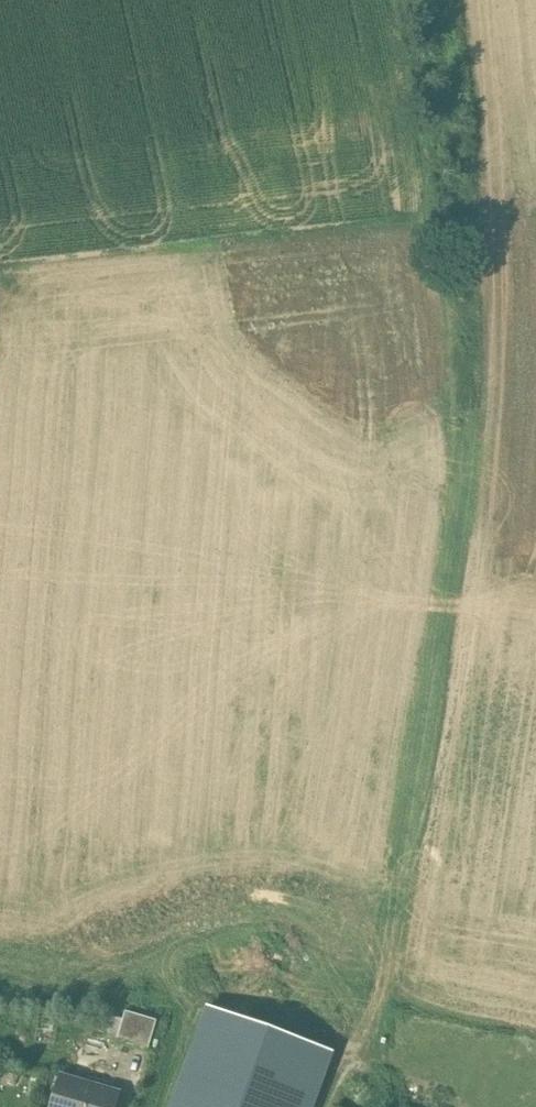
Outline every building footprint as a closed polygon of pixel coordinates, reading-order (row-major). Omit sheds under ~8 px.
[(125,1015),(117,1042),(149,1051),(154,1034),(158,1021),(126,1011),(125,1015)] [(61,1075),(52,1106),(116,1106),(120,1092),(61,1075)]
